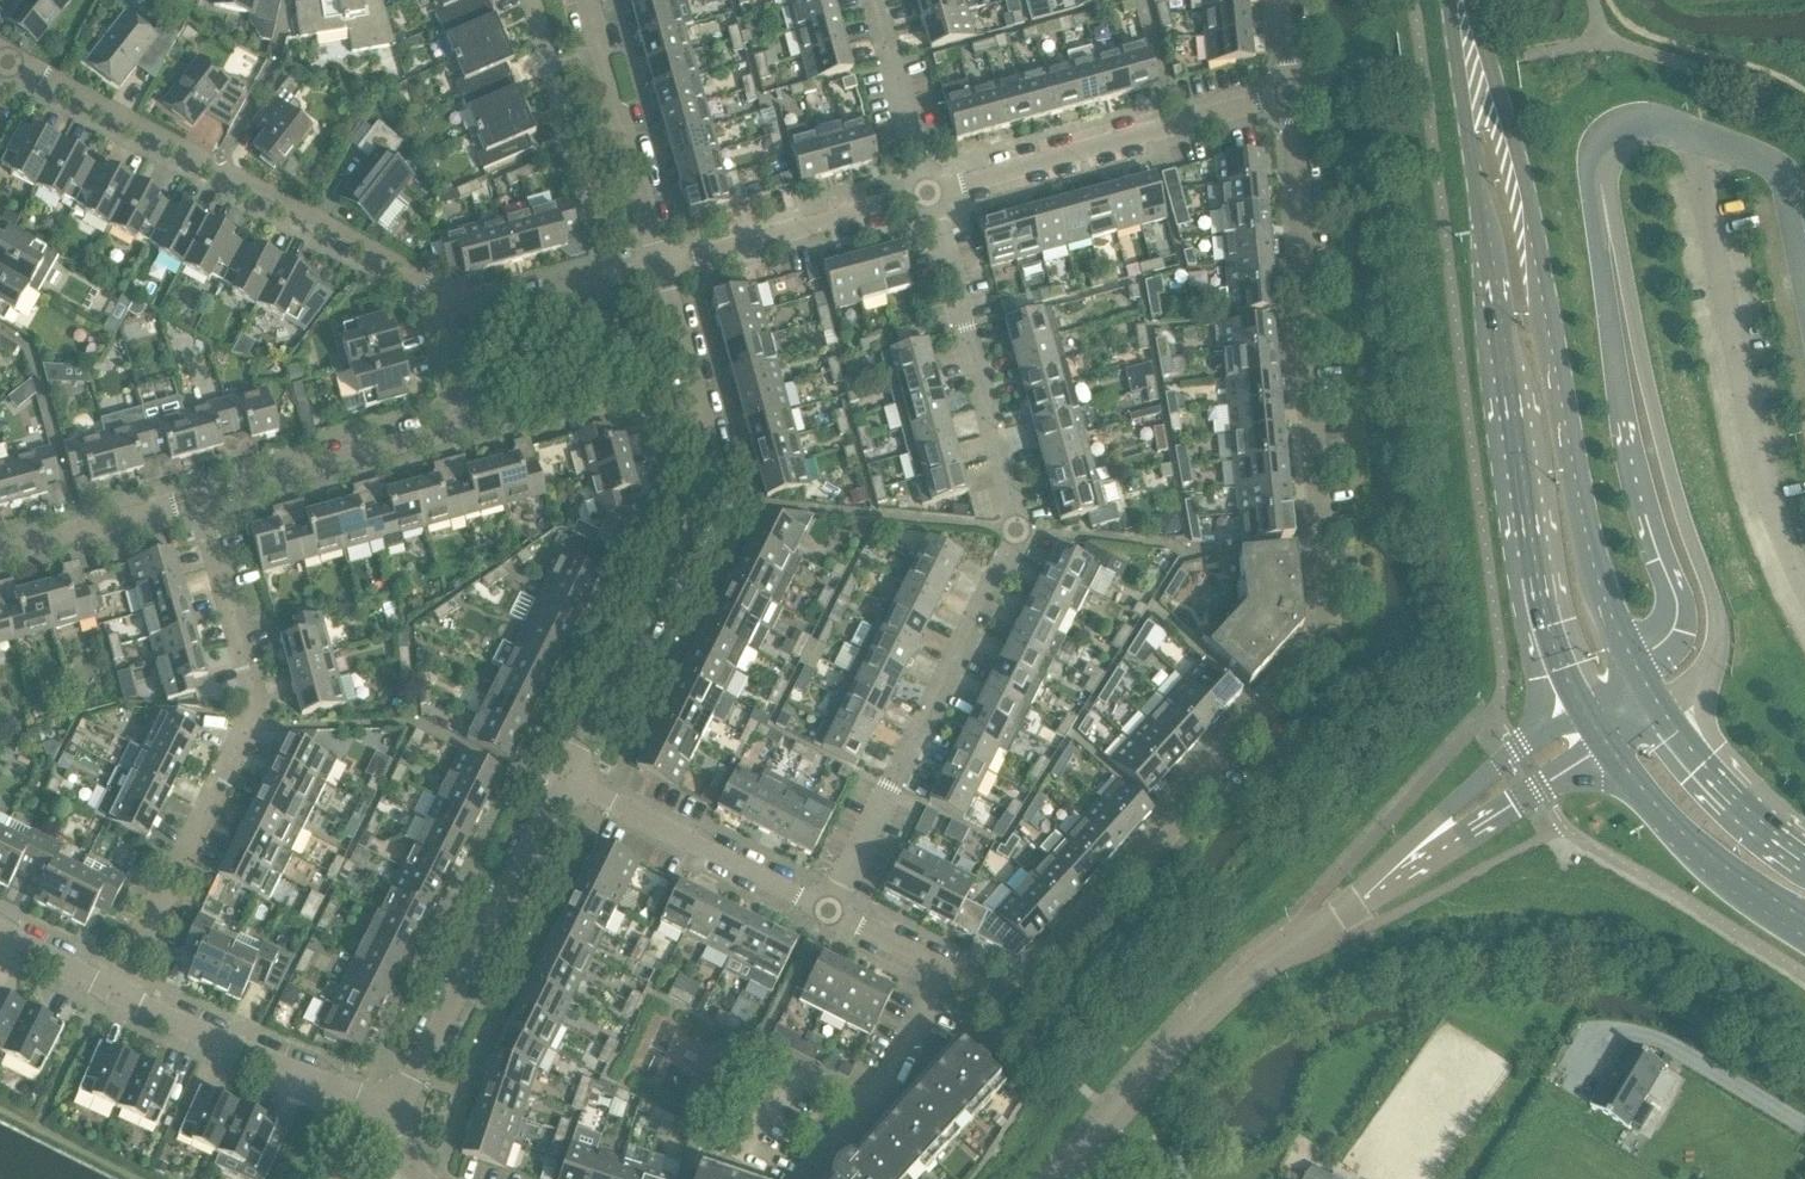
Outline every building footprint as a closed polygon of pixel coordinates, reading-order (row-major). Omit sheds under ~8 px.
[(6,20),(36,43),(69,0),(21,0),(6,20)] [(214,7),(250,16),(249,21),(262,41),(271,44),(281,0),(215,0),(214,7)] [(351,54),(395,47),(382,2),(362,8),(361,0),(320,0),(320,1),(295,5),(300,40),(348,32),(351,54)] [(440,27),(489,6),(487,0),(437,0),(442,10),(434,13),(440,27)] [(633,15),(677,3),(676,0),(629,0),(633,15)] [(794,33),(838,21),(832,0),(817,0),(787,8),(794,33)] [(923,24),(966,12),(976,10),(973,0),(916,0),(923,24)] [(1027,9),(1037,6),(1036,0),(1025,0),(1027,9)] [(1076,10),(1113,0),(1073,0),(1076,10)] [(1202,13),(1247,8),(1246,0),(1201,0),(1202,13)] [(1121,5),(1124,15),(1136,12),(1133,2),(1121,5)] [(633,15),(640,39),(684,28),(677,3),(633,15)] [(1155,7),(1158,19),(1168,16),(1165,4),(1155,7)] [(446,61),(448,64),(504,40),(489,6),(440,27),(453,58),(446,61)] [(1202,13),(1204,38),(1249,34),(1247,8),(1202,13)] [(966,12),(923,24),(930,50),(974,38),(966,12)] [(1020,12),(1002,17),(1006,29),(1024,24),(1020,12)] [(1095,13),(1083,16),(1086,26),(1098,23),(1095,13)] [(124,15),(87,63),(120,89),(147,54),(162,67),(178,37),(162,24),(152,37),(124,15)] [(1086,26),(1083,16),(1071,19),(1074,29),(1086,26)] [(1168,16),(1158,19),(1161,31),(1172,28),(1168,16)] [(794,33),(801,58),(845,46),(838,21),(794,33)] [(1045,26),(1033,30),(1036,40),(1048,36),(1045,26)] [(726,30),(730,42),(740,39),(739,35),(737,27),(726,30)] [(640,39),(647,65),(690,53),(684,28),(640,39)] [(1036,40),(1033,30),(1021,33),(1024,43),(1036,40)] [(749,32),(739,35),(740,39),(742,47),(753,44),(749,32)] [(1249,34),(1204,38),(1207,65),(1252,61),(1249,34)] [(401,35),(393,39),(396,45),(404,42),(401,35)] [(740,39),(730,42),(733,54),(744,51),(742,47),(740,39)] [(455,85),(461,99),(511,78),(506,66),(513,62),(504,40),(448,64),(449,68),(456,65),(463,82),(455,85)] [(994,40),(982,43),(985,53),(997,50),(994,40)] [(985,53),(982,43),(970,47),(973,57),(985,53)] [(1144,43),(1118,51),(1130,94),(1156,87),(1144,43)] [(801,58),(808,84),(813,82),(852,72),(845,46),(801,58)] [(1066,55),(1069,64),(1080,108),(1105,101),(1093,57),(1091,48),(1066,55)] [(1118,51),(1093,57),(1105,101),(1130,94),(1118,51)] [(647,65),(654,90),(697,78),(690,53),(647,65)] [(944,54),(932,57),(935,67),(947,64),(944,54)] [(753,58),(756,70),(767,67),(763,55),(753,58)] [(252,89),(231,77),(227,82),(198,59),(163,104),(193,128),(206,112),(232,126),(252,89)] [(1069,64),(1044,71),(1056,115),(1080,108),(1069,64)] [(767,67),(756,70),(759,82),(770,79),(767,67)] [(1182,67),(1172,69),(1175,82),(1185,79),(1182,67)] [(1044,71),(1019,78),(1031,121),(1056,115),(1044,71)] [(468,133),(469,136),(525,112),(511,78),(461,99),(474,130),(468,133)] [(654,90),(661,115),(704,103),(697,78),(654,90)] [(740,81),(744,93),(754,90),(751,78),(740,81)] [(1019,78),(994,85),(1006,128),(1031,121),(1019,78)] [(273,171),(276,168),(291,180),(301,167),(290,158),(310,132),(296,121),(300,107),(294,101),(303,90),(288,79),(257,119),(270,129),(253,151),(262,157),(260,160),(273,171)] [(856,89),(853,79),(841,82),(844,92),(856,89)] [(808,84),(801,86),(804,96),(816,93),(813,82),(808,84)] [(981,135),(969,92),(967,82),(941,89),(955,142),(981,135)] [(994,85),(969,92),(981,135),(1006,128),(994,85)] [(804,96),(801,86),(789,89),(792,99),(804,96)] [(754,90),(744,93),(747,105),(757,102),(754,90)] [(661,115),(667,140),(711,128),(704,103),(661,115)] [(525,112),(469,136),(471,140),(477,137),(484,154),(477,157),(483,172),(533,151),(527,137),(535,134),(525,112)] [(865,120),(839,127),(851,171),(877,164),(865,120)] [(342,200),(373,224),(410,177),(389,160),(402,143),(377,124),(357,150),(372,162),(342,200)] [(765,127),(768,139),(779,136),(776,124),(765,127)] [(826,178),(814,134),(811,125),(785,132),(800,185),(826,178)] [(839,127),(814,134),(826,178),(851,171),(839,127)] [(10,176),(36,190),(61,143),(35,129),(33,135),(20,128),(0,166),(12,172),(10,176)] [(667,140),(674,164),(718,153),(711,128),(667,140)] [(779,136),(768,139),(772,151),(782,148),(779,136)] [(63,199),(74,206),(95,168),(83,162),(86,157),(61,143),(36,190),(61,203),(63,199)] [(674,164),(681,189),(725,177),(718,153),(674,164)] [(1215,160),(1217,187),(1264,182),(1261,156),(1215,160)] [(84,216),(109,229),(134,182),(109,169),(106,174),(95,168),(74,206),(86,212),(84,216)] [(527,168),(516,173),(520,183),(532,178),(527,168)] [(1161,176),(1170,208),(1184,204),(1175,172),(1161,176)] [(520,183),(516,173),(504,178),(509,188),(520,183)] [(779,177),(783,189),(793,186),(789,174),(779,177)] [(725,177),(681,189),(688,215),(743,200),(736,175),(725,178),(725,177)] [(1154,177),(1128,184),(1140,227),(1166,220),(1154,177)] [(137,239),(148,245),(168,207),(157,201),(160,196),(134,182),(109,229),(135,243),(137,239)] [(478,182),(466,187),(470,197),(482,192),(478,182)] [(1217,187),(1220,212),(1266,208),(1264,182),(1217,187)] [(445,183),(436,187),(440,195),(449,192),(445,183)] [(1128,184),(1103,191),(1115,234),(1140,227),(1128,184)] [(470,197),(466,187),(455,192),(459,202),(470,197)] [(1103,191),(1078,197),(1090,241),(1115,234),(1103,191)] [(1078,197),(1053,204),(1065,248),(1090,241),(1078,197)] [(569,201),(528,212),(540,256),(566,249),(563,238),(578,234),(569,201)] [(1053,204),(1029,211),(1040,255),(1065,248),(1053,204)] [(1170,208),(1173,219),(1187,215),(1184,204),(1170,208)] [(158,255),(183,269),(208,222),(183,208),(180,214),(168,207),(148,245),(160,251),(158,255)] [(1220,212),(1222,238),(1269,233),(1266,208),(1220,212)] [(9,211),(2,223),(12,229),(20,218),(9,211)] [(1029,211),(1004,218),(1016,261),(1040,255),(1029,211)] [(528,212),(504,219),(515,263),(540,256),(528,212)] [(1187,215),(1173,219),(1176,231),(1190,227),(1187,215)] [(1016,261),(1004,218),(978,225),(990,269),(1016,261)] [(504,219),(479,226),(491,270),(515,263),(504,219)] [(210,278),(222,285),(242,247),(231,241),(233,236),(208,222),(183,269),(208,282),(210,278)] [(491,270),(479,226),(438,237),(447,271),(449,271),(445,258),(458,254),(465,277),(491,270)] [(28,289),(37,294),(58,257),(9,229),(2,241),(0,240),(0,273),(28,289)] [(1222,238),(1225,264),(1271,259),(1269,233),(1222,238)] [(900,246),(874,254),(886,297),(911,290),(900,246)] [(231,295),(257,308),(282,261),(256,248),(254,253),(242,247),(222,285),(233,291),(231,295)] [(1182,254),(1186,267),(1201,266),(1196,250),(1182,254)] [(874,254),(849,260),(861,304),(886,297),(874,254)] [(1225,264),(1227,289),(1273,285),(1271,259),(1225,264)] [(861,304),(849,260),(823,267),(835,311),(861,304)] [(1162,260),(1150,263),(1153,273),(1165,270),(1162,260)] [(282,261),(257,308),(282,322),(284,318),(305,329),(303,333),(305,334),(315,314),(318,315),(329,294),(328,293),(326,297),(315,290),(316,287),(304,280),(307,275),(282,261)] [(1153,273),(1150,263),(1138,266),(1141,277),(1153,273)] [(806,272),(809,284),(819,282),(816,270),(806,272)] [(0,273),(0,322),(3,324),(10,312),(14,314),(28,289),(0,273)] [(1112,273),(1100,277),(1103,287),(1115,284),(1112,273)] [(1103,287),(1100,277),(1088,280),(1091,290),(1103,287)] [(1144,283),(1147,298),(1156,296),(1163,295),(1160,279),(1144,283)] [(1273,285),(1227,289),(1218,290),(1220,317),(1276,311),(1273,285)] [(711,298),(718,324),(762,312),(755,287),(711,298)] [(1062,287),(1050,290),(1053,301),(1065,297),(1062,287)] [(1140,299),(1137,287),(1127,289),(1129,301),(1140,299)] [(1053,301),(1050,290),(1038,293),(1041,304),(1053,301)] [(124,294),(118,305),(129,311),(134,300),(124,294)] [(1156,296),(1147,298),(1150,319),(1160,317),(1156,296)] [(1012,301),(1000,304),(1003,314),(1015,311),(1012,301)] [(135,302),(129,313),(136,317),(142,316),(146,308),(135,302)] [(816,311),(819,323),(830,320),(826,309),(816,311)] [(1004,322),(1011,348),(1058,335),(1050,309),(1004,322)] [(718,324),(725,349),(768,337),(762,312),(718,324)] [(342,342),(350,370),(401,356),(393,328),(387,330),(384,316),(342,328),(346,341),(342,342)] [(830,320),(819,323),(822,335),(833,332),(830,320)] [(109,321),(103,331),(113,337),(118,328),(119,327),(109,321)] [(1220,326),(1223,354),(1274,349),(1272,321),(1220,326)] [(921,326),(909,329),(912,339),(924,336),(921,326)] [(1134,328),(1136,340),(1147,338),(1145,326),(1134,328)] [(1011,348),(1018,373),(1064,360),(1058,335),(1011,348)] [(882,336),(870,340),(873,350),(885,347),(882,336)] [(725,349),(732,374),(775,362),(768,337),(725,349)] [(241,338),(231,355),(246,358),(253,344),(241,338)] [(1147,338),(1136,340),(1138,353),(1149,351),(1147,338)] [(873,350),(870,340),(858,343),(861,353),(873,350)] [(1155,342),(1158,360),(1167,359),(1164,340),(1155,342)] [(880,355),(887,381),(933,369),(926,343),(880,355)] [(1223,354),(1225,381),(1277,376),(1274,349),(1223,354)] [(401,356),(350,370),(357,397),(361,396),(365,410),(406,398),(403,385),(408,383),(401,356)] [(826,362),(829,374),(840,371),(836,359),(826,362)] [(1167,359),(1158,360),(1161,379),(1171,377),(1167,359)] [(1018,373),(1025,398),(1071,385),(1064,360),(1018,373)] [(732,374),(738,399),(782,387),(775,362),(732,374)] [(887,381),(894,406),(940,394),(933,369),(887,381)] [(300,370),(288,373),(291,384),(303,381),(300,370)] [(833,386),(843,383),(842,381),(840,371),(829,374),(833,386)] [(1225,381),(1228,408),(1279,403),(1277,376),(1225,381)] [(1143,379),(1145,391),(1156,389),(1154,377),(1143,379)] [(843,383),(846,393),(856,390),(853,378),(842,381),(843,383)] [(32,382),(20,391),(28,403),(36,397),(35,395),(32,382)] [(1025,398),(1032,423),(1078,410),(1071,385),(1025,398)] [(738,399),(745,424),(789,412),(782,387),(738,399)] [(1156,389),(1145,391),(1148,403),(1158,402),(1156,389)] [(266,390),(225,401),(234,434),(248,430),(251,441),(278,433),(266,390)] [(856,390),(846,393),(849,405),(859,402),(856,390)] [(894,406),(901,431),(947,419),(940,394),(894,406)] [(1164,395),(1168,414),(1177,412),(1174,394),(1164,395)] [(179,399),(141,409),(145,423),(154,456),(168,452),(171,463),(197,456),(185,412),(183,413),(181,406),(179,399)] [(225,401),(185,412),(197,456),(223,449),(220,438),(234,434),(225,401)] [(1228,408),(1230,435),(1282,430),(1279,403),(1228,408)] [(306,404),(297,406),(302,426),(311,423),(306,404)] [(1032,423),(1039,448),(1085,435),(1078,410),(1032,423)] [(833,413),(836,425),(846,423),(843,411),(833,413)] [(745,424),(752,448),(796,437),(789,412),(745,424)] [(1177,412),(1168,414),(1171,433),(1180,431),(1177,412)] [(901,431),(907,456),(953,443),(947,419),(901,431)] [(145,423),(105,434),(117,478),(143,471),(140,460),(154,456),(145,423)] [(846,423),(836,425),(839,437),(850,435),(846,423)] [(575,435),(587,476),(630,464),(623,438),(612,442),(608,426),(575,435)] [(856,431),(859,443),(870,440),(866,428),(856,431)] [(1152,430),(1155,442),(1165,440),(1163,428),(1152,430)] [(1230,435),(1233,462),(1285,457),(1282,430),(1230,435)] [(117,478),(105,434),(63,446),(72,478),(88,474),(91,485),(117,478)] [(1039,448),(1046,472),(1092,460),(1085,435),(1039,448)] [(752,448),(759,473),(802,461),(796,437),(752,448)] [(870,440),(859,443),(863,455),(873,452),(870,440)] [(1165,440),(1155,442),(1157,454),(1167,452),(1165,440)] [(907,456),(914,481),(960,468),(953,443),(907,456)] [(843,450),(846,463),(857,460),(853,447),(843,450)] [(1174,449),(1177,468),(1187,466),(1183,448),(1174,449)] [(50,449),(9,461),(21,504),(47,497),(44,486),(59,482),(50,449)] [(518,457),(492,464),(504,507),(545,496),(536,464),(521,468),(518,457)] [(1233,462),(1236,489),(1287,484),(1285,457),(1233,462)] [(1046,472),(1052,497),(1098,485),(1092,460),(1046,472)] [(0,463),(0,510),(21,504),(9,461),(0,463)] [(802,461),(759,473),(766,499),(809,487),(802,461)] [(469,482),(455,486),(464,518),(504,507),(492,464),(466,471),(469,482)] [(630,464),(587,476),(598,518),(630,509),(626,494),(637,491),(630,464)] [(1159,468),(1161,480),(1172,478),(1170,466),(1159,468)] [(1187,466),(1177,468),(1181,487),(1190,485),(1187,466)] [(960,468),(914,481),(921,507),(967,494),(960,468)] [(870,481),(873,493),(883,490),(880,478),(870,481)] [(438,479),(412,486),(424,529),(464,518),(455,486),(441,490),(438,479)] [(1236,489),(1238,516),(1290,511),(1287,484),(1236,489)] [(1098,485),(1052,497),(1060,523),(1087,516),(1091,530),(1119,522),(1115,508),(1106,511),(1098,485)] [(389,504),(375,508),(384,541),(387,552),(404,547),(401,536),(424,529),(412,486),(386,493),(389,504)] [(883,490),(873,493),(876,505),(887,502),(883,490)] [(865,492),(849,496),(853,508),(868,503),(865,492)] [(357,501),(331,508),(343,552),(384,541),(375,508),(360,512),(357,501)] [(1184,503),(1187,522),(1197,520),(1193,501),(1184,503)] [(308,526),(294,530),(303,563),(343,552),(331,508),(305,515),(308,526)] [(1290,511),(1238,516),(1241,544),(1293,539),(1290,511)] [(765,513),(753,537),(793,557),(812,519),(807,516),(770,512),(769,515),(765,513)] [(1167,517),(1163,525),(1166,534),(1181,530),(1177,515),(1167,517)] [(1197,520),(1187,522),(1191,542),(1201,544),(1197,520)] [(303,563),(294,530),(280,534),(277,523),(250,530),(262,574),(303,563)] [(589,529),(583,540),(610,554),(620,535),(604,527),(600,534),(589,529)] [(874,529),(868,540),(878,545),(883,534),(874,529)] [(753,537),(741,560),(790,584),(801,561),(793,557),(753,537)] [(868,540),(863,552),(884,562),(890,551),(878,545),(868,540)] [(927,540),(915,564),(949,581),(962,557),(927,540)] [(1057,547),(1045,571),(1088,592),(1103,600),(1115,576),(1105,571),(1112,558),(1086,545),(1080,558),(1062,549),(1057,547)] [(532,559),(526,550),(515,558),(521,566),(532,559)] [(1239,556),(1244,610),(1207,650),(1248,687),(1301,629),(1294,551),(1239,556)] [(128,564),(136,590),(179,578),(172,552),(128,564)] [(559,555),(547,579),(588,600),(600,575),(559,555)] [(895,582),(904,587),(938,604),(949,581),(915,564),(907,559),(895,582)] [(741,560),(729,583),(778,607),(790,584),(741,560)] [(836,564),(830,576),(840,581),(846,569),(836,564)] [(501,567),(491,574),(497,583),(507,576),(501,567)] [(1045,571),(1034,594),(1068,611),(1076,616),(1088,592),(1045,571)] [(1178,572),(1171,584),(1179,589),(1186,577),(1178,572)] [(497,583),(491,574),(481,581),(487,590),(497,583)] [(851,575),(845,587),(855,591),(860,580),(851,575)] [(136,590),(142,615),(186,603),(179,578),(136,590)] [(547,579),(536,602),(576,623),(588,600),(547,579)] [(67,580),(41,588),(53,631),(94,620),(93,615),(89,602),(86,590),(85,587),(70,592),(67,580)] [(778,607),(729,583),(718,606),(758,626),(771,633),(783,610),(778,607)] [(1179,589),(1171,584),(1163,596),(1171,601),(1179,589)] [(845,587),(833,610),(843,615),(855,591),(845,587)] [(904,587),(892,610),(926,627),(938,604),(904,587)] [(18,606),(4,610),(13,642),(53,631),(41,588),(15,595),(18,606)] [(97,588),(86,590),(89,602),(100,600),(97,588)] [(824,588),(819,599),(828,604),(834,593),(824,588)] [(1034,594),(1022,617),(1056,634),(1068,611),(1034,594)] [(828,604),(819,599),(813,610),(823,615),(828,604)] [(103,612),(100,600),(89,602),(93,615),(103,612)] [(452,600),(442,608),(448,616),(458,609),(452,600)] [(536,602),(524,625),(564,646),(576,623),(536,602)] [(142,615),(149,639),(193,627),(186,603),(142,615)] [(1147,609),(1138,603),(1131,614),(1140,620),(1147,609)] [(308,611),(298,614),(299,619),(316,615),(314,604),(307,606),(308,611)] [(718,606),(706,629),(747,649),(758,626),(718,606)] [(448,616),(442,608),(432,615),(438,623),(448,616)] [(13,642),(4,610),(0,611),(0,646),(13,642)] [(833,610),(822,633),(831,638),(843,615),(833,610)] [(876,620),(872,629),(915,650),(926,627),(892,610),(885,624),(876,620)] [(280,640),(287,666),(331,654),(320,615),(292,622),(296,636),(280,640)] [(1022,617),(1010,640),(1053,662),(1065,638),(1056,634),(1022,617)] [(1146,623),(1136,639),(1144,644),(1154,628),(1146,623)] [(524,625),(513,648),(553,669),(564,646),(524,625)] [(1124,625),(1117,636),(1126,642),(1133,631),(1124,625)] [(149,639),(156,664),(200,652),(193,627),(149,639)] [(706,629),(695,652),(735,673),(747,649),(706,629)] [(872,629),(860,652),(903,673),(915,650),(872,629)] [(407,633),(396,636),(399,662),(409,661),(407,633)] [(831,638),(822,633),(816,644),(826,649),(831,638)] [(801,634),(795,645),(805,650),(811,639),(801,634)] [(107,638),(110,650),(120,647),(117,635),(107,638)] [(1126,642),(1117,636),(1110,646),(1120,652),(1126,642)] [(1144,644),(1136,639),(1126,655),(1134,660),(1144,644)] [(1010,640),(999,663),(1041,685),(1053,662),(1010,640)] [(490,666),(501,671),(541,692),(553,669),(513,648),(501,643),(490,666)] [(805,650),(795,645),(790,656),(800,661),(805,650)] [(120,647),(110,650),(113,662),(124,659),(120,647)] [(415,652),(416,664),(427,664),(426,651),(415,652)] [(200,652),(156,664),(167,704),(170,703),(171,707),(198,710),(191,683),(207,678),(200,652)] [(695,652),(683,676),(723,696),(735,673),(695,652)] [(860,652),(849,675),(891,696),(903,673),(860,652)] [(287,666),(294,691),(338,679),(331,654),(287,666)] [(1202,660),(1183,681),(1221,716),(1240,696),(1202,660)] [(409,661),(399,662),(400,674),(410,674),(409,661)] [(999,663),(987,686),(1030,708),(1041,685),(999,663)] [(1087,663),(1080,674),(1089,680),(1099,685),(1105,675),(1087,663)] [(427,664),(416,664),(417,677),(428,676),(427,664)] [(804,668),(799,679),(808,684),(814,672),(804,668)] [(1117,669),(1106,686),(1115,691),(1125,675),(1117,669)] [(501,671),(489,694),(530,715),(541,692),(501,671)] [(129,672),(117,675),(120,684),(131,681),(129,672)] [(849,675),(837,698),(880,720),(891,696),(849,675)] [(338,679),(294,691),(301,717),(354,702),(347,676),(338,679)] [(683,676),(671,699),(712,719),(722,724),(734,701),(723,696),(683,676)] [(808,684),(799,679),(793,690),(803,695),(808,684)] [(778,680),(772,691),(782,696),(788,685),(778,680)] [(1099,685),(1089,680),(1083,690),(1092,696),(1099,685)] [(1183,681),(1164,701),(1203,736),(1221,716),(1183,681)] [(987,686),(975,710),(1018,731),(1030,708),(987,686)] [(1115,691),(1106,686),(1096,702),(1104,707),(1115,691)] [(782,696),(772,691),(767,702),(776,707),(782,696)] [(419,694),(420,707),(430,706),(429,693),(419,694)] [(489,694),(478,718),(518,738),(530,715),(489,694)] [(837,698),(826,721),(868,743),(880,720),(837,698)] [(671,699),(660,722),(700,742),(712,719),(671,699)] [(411,713),(410,701),(401,701),(401,713),(411,713)] [(1164,701),(1146,721),(1184,756),(1203,736),(1164,701)] [(975,710),(964,733),(998,750),(1007,754),(1018,731),(975,710)] [(754,711),(744,732),(753,737),(754,735),(759,725),(766,729),(770,720),(754,711)] [(159,712),(140,751),(180,771),(193,745),(191,738),(185,736),(195,716),(159,712)] [(1068,713),(1062,724),(1071,730),(1077,719),(1068,713)] [(791,719),(781,714),(775,726),(785,731),(791,719)] [(518,738),(478,718),(466,742),(506,762),(518,738)] [(1094,723),(1086,718),(1077,733),(1084,739),(1094,723)] [(868,743),(826,721),(813,745),(856,767),(868,743)] [(1146,721),(1128,741),(1166,776),(1184,756),(1146,721)] [(660,722),(648,745),(688,765),(700,742),(660,722)] [(1071,730),(1062,724),(1055,734),(1064,740),(1071,730)] [(759,725),(754,735),(778,747),(783,737),(766,729),(759,725)] [(37,730),(27,733),(31,747),(41,744),(37,730)] [(415,730),(410,742),(419,747),(425,735),(415,730)] [(753,737),(744,732),(738,743),(748,748),(753,737)] [(75,733),(69,745),(79,749),(85,738),(75,733)] [(964,733),(952,756),(986,773),(998,750),(964,733)] [(288,737),(276,761),(325,786),(337,762),(288,737)] [(1166,776),(1128,741),(1109,762),(1147,797),(1166,776)] [(790,753),(801,759),(806,749),(795,744),(790,753)] [(79,749),(69,745),(64,756),(74,761),(79,749)] [(118,769),(169,794),(180,771),(140,751),(129,745),(118,769)] [(688,765),(648,745),(636,769),(676,789),(688,765)] [(53,746),(43,749),(46,761),(52,764),(59,749),(53,746)] [(806,749),(801,759),(813,764),(817,755),(806,749)] [(460,752),(448,776),(489,797),(501,772),(460,752)] [(1065,752),(1057,764),(1065,769),(1073,757),(1065,752)] [(952,756),(941,779),(975,796),(986,773),(952,756)] [(1041,757),(1034,768),(1043,773),(1050,763),(1041,757)] [(276,761),(264,784),(313,809),(325,786),(276,761)] [(1065,769),(1057,764),(1050,776),(1058,781),(1065,769)] [(398,766),(392,777),(402,782),(407,771),(398,766)] [(718,766),(713,777),(722,782),(728,771),(718,766)] [(837,777),(848,782),(853,773),(842,767),(837,777)] [(1043,773),(1034,768),(1027,778),(1036,784),(1043,773)] [(106,792),(157,817),(169,794),(118,769),(106,792)] [(717,809),(741,821),(761,781),(737,769),(717,809)] [(761,781),(741,821),(764,833),(788,784),(765,773),(761,781)] [(448,776),(437,799),(477,820),(489,797),(448,776)] [(402,782),(392,777),(386,788),(396,793),(402,782)] [(722,782),(713,777),(707,788),(717,793),(722,782)] [(371,779),(366,790),(375,795),(381,784),(371,779)] [(975,796),(941,779),(929,803),(963,820),(975,796)] [(61,785),(52,780),(46,792),(56,796),(61,785)] [(1117,781),(1099,801),(1133,832),(1151,813),(1117,781)] [(264,784),(253,807),(302,832),(313,809),(264,784)] [(764,833),(787,845),(812,796),(788,784),(784,793),(764,833)] [(145,841),(157,817),(106,792),(94,816),(145,841)] [(423,792),(412,816),(425,822),(466,843),(477,820),(437,799),(423,792)] [(812,796),(787,845),(811,857),(836,808),(812,796)] [(1037,796),(1029,808),(1037,813),(1045,801),(1037,796)] [(1013,801),(1006,811),(1016,817),(1022,806),(1013,801)] [(1099,801),(1082,820),(1116,851),(1133,832),(1099,801)] [(253,807),(241,830),(282,850),(290,855),(302,832),(253,807)] [(1037,813),(1029,808),(1022,820),(1030,825),(1037,813)] [(1016,817),(1006,811),(992,835),(1001,840),(1016,817)] [(374,812),(369,823),(378,828),(384,817),(374,812)] [(353,814),(348,826),(357,830),(363,819),(353,814)] [(10,822),(0,817),(0,841),(10,822)] [(1082,820),(1064,839),(1099,870),(1116,851),(1082,820)] [(34,868),(48,841),(10,822),(0,841),(0,886),(7,890),(21,862),(34,868)] [(425,822),(414,845),(454,866),(466,843),(425,822)] [(920,822),(914,833),(927,839),(932,829),(920,822)] [(378,828),(369,823),(363,834),(373,839),(378,828)] [(357,830),(348,826),(342,837),(352,842),(357,830)] [(241,830),(230,853),(270,874),(282,850),(241,830)] [(1012,836),(1004,848),(1013,852),(1020,841),(1012,836)] [(1064,839),(1047,858),(1081,889),(1099,870),(1064,839)] [(43,883),(33,903),(59,915),(82,869),(59,857),(63,849),(48,841),(34,868),(47,875),(43,883)] [(599,844),(587,868),(627,888),(639,864),(599,844)] [(414,845),(402,868),(442,889),(454,866),(414,845)] [(1013,852),(1004,848),(1000,846),(996,855),(1008,861),(1013,852)] [(884,893),(927,915),(950,868),(907,847),(884,893)] [(270,874),(230,853),(218,877),(267,902),(279,878),(270,874)] [(336,857),(330,868),(340,873),(345,862),(336,857)] [(1047,858),(1030,877),(1064,908),(1081,889),(1047,858)] [(82,869),(59,915),(84,928),(98,900),(112,907),(126,880),(86,860),(82,869)] [(345,862),(340,873),(349,878),(355,867),(345,862)] [(324,879),(334,884),(340,873),(330,868),(324,879)] [(402,868),(391,891),(390,892),(429,911),(429,912),(430,913),(442,889),(402,868)] [(587,868),(575,891),(615,911),(627,888),(587,868)] [(952,927),(952,926),(951,926),(964,901),(965,902),(975,881),(950,868),(927,915),(952,927)] [(340,873),(334,884),(344,889),(349,878),(340,873)] [(1030,877),(1012,896),(1046,927),(1064,908),(1030,877)] [(659,924),(683,936),(703,896),(679,884),(659,924)] [(656,889),(651,900),(661,905),(666,894),(656,889)] [(389,890),(377,914),(417,935),(429,912),(429,911),(390,892),(391,891),(389,890)] [(575,891),(563,914),(604,934),(615,911),(575,891)] [(683,936),(706,948),(726,908),(703,896),(683,936)] [(994,915),(995,916),(1028,946),(1028,947),(1046,927),(1012,896),(994,915)] [(661,905),(651,900),(645,911),(655,916),(661,905)] [(952,926),(974,938),(987,913),(965,902),(964,901),(951,926),(952,926)] [(328,905),(322,916),(332,921),(338,909),(328,905)] [(307,908),(301,919),(311,924),(317,912),(307,908)] [(706,948),(729,960),(749,919),(726,908),(706,948)] [(987,913),(974,938),(1016,959),(1028,946),(995,916),(994,917),(987,913)] [(377,914),(366,938),(406,958),(417,935),(377,914)] [(563,914),(552,937),(592,957),(604,934),(563,914)] [(187,979),(213,991),(237,938),(214,927),(215,924),(198,916),(186,944),(200,951),(187,979)] [(332,921),(322,916),(317,927),(327,932),(332,921)] [(729,960),(752,971),(772,931),(749,919),(729,960)] [(772,931),(752,971),(747,982),(771,994),(796,943),(772,931)] [(237,938),(213,991),(239,1002),(252,974),(266,980),(279,953),(238,935),(237,938)] [(552,937),(540,960),(581,980),(592,957),(552,937)] [(366,938),(354,961),(394,981),(406,958),(366,938)] [(640,938),(634,949),(644,954),(650,943),(640,938)] [(629,960),(639,966),(644,956),(643,956),(644,954),(634,949),(629,960)] [(305,951),(299,962),(309,967),(315,956),(305,951)] [(644,956),(639,966),(650,971),(655,961),(644,956)] [(799,1002),(822,1014),(846,968),(822,956),(799,1002)] [(528,984),(530,985),(530,984),(569,1003),(581,980),(540,960),(528,984)] [(354,961),(342,984),(383,1004),(394,981),(354,961)] [(309,967),(299,962),(294,973),(304,978),(309,967)] [(822,1014),(845,1026),(869,979),(846,968),(822,1014)] [(869,979),(845,1026),(869,1038),(893,991),(869,979)] [(342,984),(331,1007),(371,1027),(383,1004),(342,984)] [(530,985),(518,1007),(559,1028),(571,1003),(569,1003),(530,984),(530,985)] [(288,986),(279,1003),(292,1009),(301,992),(288,986)] [(667,998),(678,1003),(683,994),(672,988),(667,998)] [(632,992),(627,1003),(636,1008),(642,997),(632,992)] [(683,994),(678,1003),(689,1009),(694,999),(683,994)] [(2,1055),(26,1008),(0,995),(0,1054),(2,1055)] [(730,1017),(742,1023),(751,1006),(738,1000),(730,1017)] [(331,1007),(324,1003),(312,1027),(323,1033),(322,1035),(323,1038),(332,1043),(335,1042),(336,1039),(359,1051),(371,1027),(331,1007)] [(636,1008),(627,1003),(621,1014),(631,1019),(636,1008)] [(518,1007),(507,1030),(547,1051),(556,1055),(567,1032),(559,1028),(518,1007)] [(26,1008),(2,1055),(40,1074),(64,1027),(26,1008)] [(713,1021),(725,1027),(729,1017),(718,1011),(713,1021)] [(729,1017),(725,1027),(736,1032),(740,1023),(729,1017)] [(507,1030),(494,1055),(536,1072),(547,1051),(507,1030)] [(608,1039),(603,1050),(612,1055),(618,1044),(608,1039)] [(790,1051),(801,1057),(807,1046),(795,1040),(790,1051)] [(78,1093),(117,1110),(139,1062),(100,1044),(78,1093)] [(1642,1129),(1653,1110),(1643,1104),(1665,1068),(1667,1069),(1668,1068),(1628,1044),(1628,1045),(1629,1047),(1593,1107),(1592,1106),(1591,1107),(1630,1130),(1631,1129),(1629,1128),(1632,1123),(1642,1129)] [(807,1046),(801,1057),(812,1062),(818,1051),(807,1046)] [(1004,1086),(961,1046),(854,1162),(849,1158),(847,1158),(843,1160),(840,1162),(838,1163),(835,1166),(834,1167),(833,1169),(832,1170),(831,1172),(830,1174),(830,1176),(829,1178),(919,1178),(1004,1086)] [(612,1055),(603,1050),(597,1061),(607,1066),(612,1055)] [(494,1055),(486,1081),(529,1095),(536,1072),(494,1055)] [(139,1062),(117,1110),(156,1128),(178,1079),(139,1062)] [(836,1075),(848,1080),(854,1069),(842,1063),(836,1075)] [(581,1078),(577,1090),(588,1093),(592,1081),(581,1078)] [(486,1081),(478,1105),(521,1119),(529,1095),(486,1081)] [(602,1094),(613,1100),(618,1090),(607,1085),(602,1094)] [(176,1112),(162,1143),(173,1148),(178,1137),(217,1155),(239,1106),(200,1089),(187,1117),(176,1112)] [(577,1090),(571,1109),(581,1112),(588,1093),(577,1090)] [(618,1090),(613,1100),(624,1106),(629,1096),(618,1090)] [(478,1105),(470,1130),(512,1144),(521,1119),(478,1105)] [(278,1123),(239,1106),(217,1155),(267,1177),(287,1133),(276,1128),(278,1123)] [(649,1118),(660,1123),(665,1114),(654,1108),(649,1118)] [(665,1114),(660,1123),(671,1129),(676,1119),(665,1114)] [(997,1116),(993,1121),(1000,1128),(1005,1123),(997,1116)] [(560,1119),(556,1131),(566,1134),(570,1123),(560,1119)] [(512,1144),(470,1130),(461,1155),(504,1169),(512,1144)] [(556,1131),(548,1156),(558,1160),(563,1146),(566,1134),(556,1131)] [(596,1153),(571,1144),(559,1178),(588,1178),(596,1153)] [(621,1161),(596,1153),(588,1178),(615,1178),(621,1161)] [(645,1169),(621,1161),(615,1178),(642,1178),(645,1169)] [(156,1162),(152,1171),(163,1175),(167,1166),(156,1162)] [(1314,1168),(1308,1178),(1334,1178),(1314,1168)] [(540,1178),(551,1178),(553,1172),(543,1169),(540,1178)] [(642,1178),(670,1178),(671,1177),(645,1169),(642,1178)]
